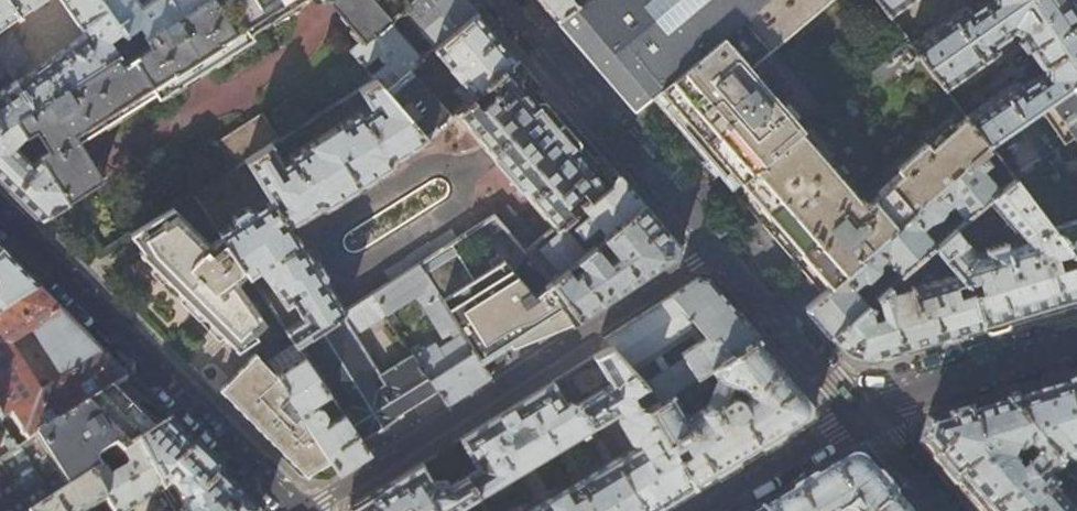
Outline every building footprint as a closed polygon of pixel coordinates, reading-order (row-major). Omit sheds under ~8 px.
[(9,70),(16,80),(34,105),(117,53),(118,52),(108,38),(121,28),(101,0),(62,0),(82,31),(20,74),(14,65),(27,55),(8,29),(3,32),(0,28),(0,58),(9,70)] [(32,0),(0,0),(0,22),(32,0)] [(218,1),(217,0),(201,0),(181,13),(146,34),(153,44),(124,62),(117,53),(34,105),(16,116),(26,133),(31,140),(40,154),(67,197),(101,176),(78,138),(154,90),(158,95),(252,36),(248,30),(297,0),(220,0),(218,1)] [(121,28),(126,34),(139,25),(146,34),(181,13),(172,0),(144,0),(140,3),(138,0),(101,0),(121,28)] [(181,13),(201,0),(172,0),(181,13)] [(361,39),(387,17),(399,6),(406,0),(328,0),(361,39)] [(399,6),(434,47),(476,11),(467,0),(406,0),(399,6)] [(555,20),(582,0),(538,0),(555,20)] [(555,20),(592,62),(633,109),(650,95),(761,0),(582,0),(555,20)] [(650,95),(651,96),(678,128),(730,188),(825,109),(771,46),(825,0),(761,0),(650,95)] [(887,16),(910,0),(876,0),(887,16)] [(971,10),(971,9),(970,8),(970,7),(969,6),(968,6),(967,5),(966,5),(964,5),(909,44),(926,65),(1018,0),(985,0),(971,10)] [(1075,0),(1018,0),(926,65),(944,89),(995,53),(995,52),(996,51),(997,50),(997,49),(997,48),(997,47),(997,46),(996,45),(996,44),(995,44),(1005,36),(1006,36),(1007,35),(1009,33),(1009,32),(1010,31),(1010,29),(1019,32),(1019,33),(1018,34),(1019,35),(1018,36),(1019,37),(1020,38),(1031,54),(1028,56),(1035,65),(1037,64),(1038,64),(1039,65),(1040,65),(1041,66),(1042,66),(1042,75),(1040,75),(1037,75),(1036,75),(1035,76),(1034,77),(1023,85),(1022,84),(1022,83),(1021,82),(1020,81),(1019,81),(1018,81),(1017,81),(1016,81),(1015,82),(1014,82),(1013,83),(966,117),(986,144),(1015,124),(1076,79),(1076,2),(1075,0)] [(490,27),(476,11),(434,47),(432,49),(463,84),(454,92),(463,103),(516,57),(490,27)] [(422,58),(387,17),(361,39),(349,49),(363,65),(377,53),(377,54),(377,55),(377,56),(378,58),(379,60),(381,61),(382,62),(383,62),(385,62),(386,62),(372,75),(374,77),(385,89),(409,69),(422,58)] [(944,89),(926,65),(909,44),(907,41),(825,109),(730,188),(754,215),(799,267),(821,292),(821,293),(860,259),(858,256),(965,163),(968,165),(981,154),(989,148),(986,144),(966,117),(944,89)] [(422,49),(426,54),(431,50),(427,45),(422,49)] [(528,71),(516,57),(463,103),(455,110),(554,227),(559,223),(564,218),(579,205),(617,174),(603,158),(602,157),(598,157),(592,163),(523,81),(527,77),(528,71)] [(0,58),(0,75),(2,75),(9,70),(0,58)] [(449,116),(409,69),(385,89),(426,136),(449,116)] [(426,136),(385,89),(374,77),(357,88),(370,108),(363,112),(361,110),(358,111),(288,154),(286,157),(288,159),(281,163),(270,143),(244,159),(269,198),(254,208),(252,206),(246,206),(231,216),(230,221),(231,223),(219,232),(221,234),(245,270),(248,274),(255,270),(262,272),(284,304),(292,300),(303,316),(285,329),(295,343),(345,311),(288,225),(318,205),(325,207),(393,165),(394,157),(427,137),(426,136)] [(1015,124),(1040,160),(1073,136),(1076,143),(1076,79),(1015,124)] [(16,116),(34,105),(16,80),(0,91),(0,126),(16,116)] [(244,159),(270,143),(278,138),(261,112),(216,141),(232,167),(244,159)] [(26,133),(16,116),(0,126),(0,179),(3,181),(39,218),(68,199),(67,197),(40,154),(31,140),(25,147),(18,146),(14,142),(26,133)] [(989,163),(981,154),(968,165),(965,163),(858,256),(860,259),(821,293),(805,308),(817,322),(829,336),(878,293),(868,281),(880,270),(880,264),(886,260),(899,274),(930,247),(935,243),(922,228),(929,222),(932,221),(935,220),(939,217),(940,216),(942,214),(944,211),(945,208),(951,204),(963,218),(986,197),(997,188),(982,169),(989,163)] [(630,189),(617,174),(579,205),(588,215),(574,228),(564,218),(559,223),(564,228),(538,251),(559,275),(592,246),(602,238),(642,203),(630,189)] [(997,188),(986,197),(1017,235),(1017,237),(1001,243),(999,241),(981,248),(982,250),(974,253),(953,227),(935,243),(930,247),(955,274),(970,291),(981,326),(1035,310),(1076,298),(1076,262),(1070,252),(1051,228),(1049,226),(1044,218),(1011,176),(997,188)] [(1044,218),(1049,225),(1076,205),(1076,195),(1044,218)] [(660,223),(642,203),(602,238),(617,257),(607,263),(592,246),(559,275),(551,281),(579,318),(677,255),(677,243),(660,223)] [(171,205),(129,231),(140,248),(138,254),(235,350),(259,337),(257,333),(270,326),(259,306),(260,302),(241,285),(237,277),(245,270),(221,234),(210,243),(171,205)] [(450,244),(417,265),(481,363),(561,311),(579,318),(551,281),(524,252),(492,217),(476,227),(495,255),(487,260),(490,265),(471,277),(450,244)] [(1051,228),(1070,252),(1076,250),(1076,220),(1051,228)] [(450,244),(456,240),(450,231),(428,245),(427,244),(408,256),(409,257),(386,272),(392,281),(417,265),(450,244)] [(37,292),(8,263),(0,255),(0,314),(37,292)] [(481,363),(417,265),(392,281),(371,295),(382,311),(389,320),(396,315),(393,310),(416,295),(421,305),(441,335),(448,330),(454,338),(438,349),(434,344),(421,352),(417,346),(409,350),(411,353),(437,390),(446,404),(489,376),(481,363)] [(886,286),(878,293),(829,336),(839,347),(842,351),(869,359),(915,345),(981,326),(970,291),(955,274),(895,290),(892,293),(886,286)] [(726,300),(708,280),(697,278),(604,338),(610,345),(646,385),(660,400),(671,393),(676,389),(700,374),(710,368),(758,338),(757,337),(758,335),(740,314),(739,314),(726,300)] [(11,416),(28,442),(111,389),(126,380),(75,329),(37,292),(0,314),(0,422),(11,416)] [(351,331),(382,311),(371,295),(345,311),(295,343),(297,346),(305,358),(330,394),(344,415),(361,441),(401,416),(400,415),(437,390),(411,353),(380,373),(351,331)] [(783,366),(758,338),(710,368),(718,381),(744,391),(746,395),(739,400),(738,399),(737,398),(736,397),(734,397),(733,397),(731,397),(730,398),(728,398),(727,399),(717,406),(707,404),(687,417),(671,393),(660,400),(648,407),(673,451),(680,447),(684,455),(678,459),(694,486),(755,449),(809,416),(812,400),(783,366)] [(646,385),(610,345),(609,346),(593,356),(609,384),(579,402),(594,427),(620,411),(622,413),(621,414),(620,415),(619,416),(619,418),(619,419),(619,420),(619,421),(619,423),(628,437),(629,438),(630,439),(631,440),(633,440),(634,440),(635,440),(636,440),(637,439),(640,443),(613,459),(644,510),(652,510),(669,501),(694,486),(678,459),(673,451),(648,407),(641,407),(633,394),(646,385)] [(306,474),(330,460),(276,376),(268,364),(258,353),(221,391),(272,441),(306,474)] [(305,358),(276,376),(330,460),(338,473),(369,453),(361,441),(344,415),(324,427),(322,424),(324,422),(326,417),(321,410),(315,409),(311,411),(309,407),(330,394),(305,358)] [(708,387),(700,374),(676,389),(681,396),(685,393),(689,399),(708,387)] [(478,496),(594,427),(579,402),(572,401),(566,404),(552,381),(459,437),(477,468),(465,475),(478,496)] [(1004,405),(1056,466),(1063,459),(1065,460),(1068,462),(1073,463),(1076,463),(1076,384),(1053,391),(1004,405)] [(111,389),(28,442),(0,460),(0,510),(33,510),(91,474),(102,467),(124,452),(138,443),(165,426),(135,408),(132,409),(111,389)] [(1004,405),(969,416),(927,428),(922,444),(955,482),(981,510),(1029,510),(1051,492),(1055,488),(1048,480),(1049,474),(1050,474),(1052,474),(1054,473),(1055,473),(1056,472),(1057,471),(1058,469),(1056,466),(1004,405)] [(138,443),(165,492),(174,483),(181,489),(185,486),(194,495),(187,502),(189,510),(188,510),(258,510),(215,469),(169,424),(165,426),(138,443)] [(609,435),(601,439),(607,449),(615,444),(609,435)] [(607,449),(601,439),(601,438),(593,443),(605,464),(526,510),(644,510),(613,459),(607,449)] [(124,452),(131,463),(129,470),(109,480),(102,467),(91,474),(107,500),(114,510),(132,510),(165,492),(138,443),(124,452)] [(759,510),(908,510),(887,487),(863,460),(847,457),(810,479),(759,510)] [(478,496),(465,475),(449,484),(446,480),(434,480),(422,461),(348,506),(348,510),(453,510),(478,496)] [(91,474),(33,510),(90,510),(107,500),(91,474)] [(1051,492),(1029,510),(1067,510),(1051,492)]
